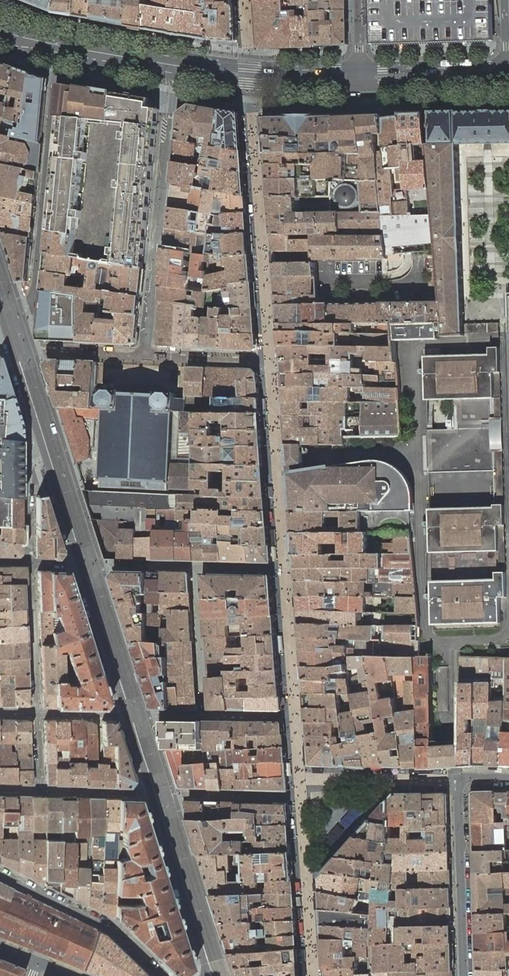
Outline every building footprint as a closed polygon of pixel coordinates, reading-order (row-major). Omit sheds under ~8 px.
[(56,13),(57,0),(23,0),(56,13)] [(56,13),(76,16),(78,0),(57,0),(56,13)] [(76,16),(93,19),(96,0),(78,0),(76,16)] [(93,19),(128,25),(129,0),(96,0),(93,19)] [(128,25),(145,28),(145,20),(145,6),(145,1),(145,0),(129,0),(128,25)] [(155,7),(145,6),(145,20),(145,28),(155,29),(210,38),(210,27),(210,14),(211,10),(211,3),(211,0),(156,0),(155,7)] [(233,0),(211,0),(211,3),(211,10),(220,10),(220,6),(222,3),(233,3),(233,0)] [(260,47),(293,46),(293,41),(293,29),(292,18),(292,12),(292,5),(292,0),(257,0),(260,47)] [(305,6),(307,8),(307,18),(303,18),(304,46),(314,46),(313,17),(313,12),(313,0),(304,0),(305,6)] [(313,12),(335,11),(336,45),(348,45),(347,28),(347,11),(347,1),(347,0),(313,0),(313,12)] [(368,2),(366,24),(373,24),(377,24),(376,1),(376,0),(368,0),(368,2)] [(376,1),(377,24),(377,39),(413,38),(413,43),(433,43),(443,42),(454,42),(454,37),(475,37),(490,36),(490,29),(489,0),(376,0),(376,1)] [(220,10),(211,10),(210,14),(210,27),(210,38),(214,39),(237,42),(238,40),(237,7),(233,3),(222,3),(220,6),(220,10)] [(305,12),(305,6),(303,5),(292,5),(292,12),(298,11),(298,18),(303,18),(302,12),(305,12)] [(304,46),(303,18),(298,18),(298,11),(292,12),(292,18),(293,29),(293,41),(293,46),(304,46)] [(313,17),(314,46),(320,46),(325,45),(336,45),(335,11),(313,12),(313,17)] [(476,42),(475,37),(454,37),(454,42),(443,42),(443,47),(476,42)] [(9,118),(10,107),(12,96),(17,67),(0,61),(0,115),(9,118)] [(10,107),(9,118),(19,121),(25,123),(26,124),(32,73),(17,67),(12,96),(10,107)] [(48,79),(32,73),(26,124),(25,123),(23,129),(20,128),(19,130),(17,130),(14,136),(43,143),(42,142),(48,79)] [(52,181),(47,232),(63,233),(64,229),(69,230),(69,233),(74,234),(70,257),(75,258),(85,259),(143,269),(157,123),(158,123),(159,109),(150,99),(93,89),(77,86),(60,83),(59,84),(56,116),(56,117),(58,118),(56,146),(52,181)] [(178,113),(176,140),(198,144),(199,144),(203,107),(190,105),(178,113)] [(203,107),(199,144),(201,144),(208,145),(219,147),(223,111),(203,107)] [(240,113),(223,111),(219,147),(243,151),(241,114),(240,113)] [(443,322),(443,325),(440,325),(441,332),(443,332),(442,337),(465,336),(465,334),(464,334),(464,324),(458,144),(508,144),(508,111),(425,113),(427,128),(432,128),(432,139),(428,139),(435,216),(440,266),(441,287),(442,303),(443,322)] [(411,216),(435,216),(428,139),(427,128),(425,113),(417,113),(402,114),(411,216)] [(318,179),(268,179),(269,197),(297,198),(297,214),(341,212),(341,229),(332,228),(332,236),(339,236),(386,235),(386,259),(387,267),(440,266),(435,216),(411,216),(402,114),(381,114),(387,169),(392,168),(395,207),(383,207),(380,178),(318,179)] [(347,115),(335,115),(335,154),(317,154),(318,165),(318,179),(380,178),(383,207),(395,207),(392,168),(387,169),(381,114),(370,114),(358,115),(347,115)] [(14,136),(17,130),(19,121),(9,118),(0,115),(0,133),(14,136)] [(306,139),(305,154),(317,154),(335,154),(335,115),(296,116),(265,117),(264,119),(264,127),(265,137),(266,137),(306,139)] [(25,123),(19,121),(17,130),(19,130),(20,128),(23,129),(25,123)] [(14,136),(0,133),(0,171),(3,171),(4,163),(26,168),(32,164),(34,152),(29,143),(13,140),(14,136)] [(43,143),(14,136),(13,140),(29,143),(34,152),(32,164),(26,168),(40,171),(43,143)] [(267,144),(267,153),(305,154),(306,139),(266,137),(267,144)] [(198,144),(176,140),(173,162),(195,166),(197,153),(200,153),(201,144),(199,144),(198,144)] [(208,145),(201,144),(200,153),(198,166),(205,167),(208,145)] [(243,151),(219,147),(208,145),(205,167),(244,174),(243,151)] [(305,154),(267,153),(267,158),(267,162),(267,164),(267,165),(305,165),(318,165),(317,154),(305,154)] [(195,166),(173,162),(171,184),(202,189),(204,174),(195,172),(196,166),(195,166)] [(0,186),(0,196),(22,201),(36,204),(36,195),(23,192),(25,186),(28,187),(29,183),(26,182),(26,177),(38,180),(39,173),(40,171),(26,168),(4,163),(3,171),(0,186)] [(305,165),(267,165),(267,173),(268,179),(318,179),(318,165),(305,165)] [(246,196),(244,174),(205,167),(204,174),(202,189),(207,190),(246,196)] [(207,190),(202,189),(171,184),(169,208),(204,211),(207,190)] [(247,214),(246,196),(207,190),(204,211),(204,212),(226,217),(226,214),(247,214)] [(13,214),(34,218),(36,204),(22,201),(0,196),(0,212),(13,214)] [(270,207),(272,234),(314,234),(321,234),(321,236),(332,236),(332,228),(341,229),(341,212),(297,214),(297,198),(269,197),(270,207)] [(204,212),(204,211),(169,208),(167,229),(213,235),(229,235),(226,217),(204,212)] [(0,212),(0,217),(5,233),(32,238),(34,218),(13,214),(0,212)] [(249,234),(247,214),(226,214),(226,217),(229,235),(213,235),(210,254),(228,257),(250,255),(249,234)] [(63,233),(47,232),(45,253),(70,257),(74,234),(69,233),(69,230),(64,229),(63,233)] [(210,255),(210,254),(213,235),(167,229),(165,248),(210,255)] [(32,238),(5,233),(21,282),(28,282),(32,238)] [(272,234),(273,251),(314,252),(315,252),(314,234),(272,234)] [(315,252),(314,252),(314,259),(339,259),(339,236),(332,236),(321,236),(321,234),(314,234),(315,252)] [(386,235),(339,236),(339,259),(386,259),(386,235)] [(209,262),(210,255),(165,248),(163,272),(161,286),(206,293),(206,292),(207,279),(208,272),(205,271),(206,262),(209,262)] [(70,257),(45,253),(43,271),(70,275),(73,275),(74,266),(81,267),(81,271),(84,271),(84,267),(85,259),(75,258),(70,257)] [(228,257),(210,254),(210,255),(209,262),(208,272),(207,279),(206,292),(226,288),(229,288),(228,284),(252,282),(250,255),(228,257)] [(140,296),(143,269),(85,259),(84,267),(84,271),(83,272),(91,273),(89,288),(101,290),(140,296)] [(274,263),(277,293),(291,293),(290,277),(318,277),(317,263),(274,263)] [(440,266),(427,267),(428,288),(441,287),(440,266)] [(81,295),(81,288),(69,286),(70,275),(43,271),(42,289),(68,293),(81,295)] [(277,293),(278,305),(320,304),(318,277),(290,277),(291,293),(277,293)] [(254,308),(252,282),(228,284),(229,288),(226,288),(227,297),(231,308),(231,309),(235,309),(254,308)] [(204,307),(206,293),(161,286),(160,300),(179,303),(196,306),(204,307)] [(89,288),(82,287),(81,288),(81,295),(79,305),(79,329),(79,342),(98,343),(100,314),(86,313),(86,301),(101,302),(101,290),(89,288)] [(72,341),(79,342),(79,329),(79,305),(81,295),(68,293),(42,289),(37,336),(39,340),(55,340),(60,341),(60,339),(61,328),(65,328),(65,331),(69,331),(73,331),(72,340),(72,341)] [(139,314),(140,296),(101,290),(101,302),(111,303),(110,311),(120,312),(120,313),(139,314)] [(157,345),(176,346),(179,303),(160,300),(156,344),(157,345)] [(176,346),(202,347),(204,318),(195,317),(196,306),(179,303),(176,346)] [(354,324),(382,324),(381,303),(330,304),(330,311),(331,324),(354,324)] [(432,323),(439,322),(443,322),(442,303),(381,303),(382,324),(394,324),(432,323)] [(278,305),(279,314),(318,313),(318,312),(330,311),(330,304),(320,304),(278,305)] [(221,348),(223,308),(213,308),(212,317),(204,317),(204,318),(202,347),(221,348)] [(231,309),(231,308),(223,308),(221,348),(255,350),(257,349),(256,334),(237,334),(235,309),(231,309)] [(256,334),(254,308),(235,309),(237,334),(256,334)] [(136,342),(139,314),(120,313),(120,312),(110,311),(100,311),(100,314),(98,343),(134,344),(136,342)] [(279,314),(279,324),(331,324),(330,311),(318,312),(318,313),(279,314)] [(395,333),(395,339),(439,338),(439,322),(432,323),(394,324),(395,333)] [(464,334),(465,334),(489,333),(499,333),(499,323),(464,324),(464,334)] [(321,333),(353,333),(354,324),(331,324),(279,324),(280,332),(309,332),(309,328),(321,328),(321,333)] [(353,333),(395,333),(394,324),(382,324),(354,324),(353,333)] [(315,346),(396,348),(395,339),(395,333),(353,333),(321,333),(309,332),(280,332),(281,345),(303,346),(303,340),(315,340),(315,346)] [(500,348),(499,333),(489,333),(490,348),(500,348)] [(362,360),(397,360),(396,348),(315,346),(303,346),(281,345),(282,359),(324,360),(325,354),(331,355),(331,360),(354,360),(354,354),(362,354),(362,360)] [(427,434),(429,513),(432,624),(500,623),(499,597),(506,597),(500,348),(490,348),(490,356),(425,357),(426,401),(453,400),(453,429),(427,430),(427,434)] [(3,397),(12,394),(0,357),(0,397),(3,397)] [(47,366),(60,407),(77,408),(94,408),(95,394),(95,392),(79,392),(62,391),(63,360),(52,359),(47,366)] [(386,372),(398,372),(397,360),(362,360),(359,360),(359,369),(355,369),(354,360),(331,360),(324,360),(282,359),(283,374),(312,374),(317,373),(362,374),(362,370),(371,370),(371,367),(377,367),(378,375),(380,375),(381,375),(386,375),(386,372)] [(80,361),(63,360),(62,391),(79,392),(80,361)] [(80,361),(79,392),(95,392),(97,362),(80,361)] [(207,367),(189,366),(188,396),(205,397),(207,367)] [(255,370),(207,367),(205,397),(260,399),(258,373),(255,370)] [(381,388),(399,389),(398,381),(398,372),(386,372),(386,375),(381,375),(380,375),(378,375),(362,374),(317,373),(312,374),(283,374),(284,388),(317,387),(317,380),(333,380),(333,387),(350,387),(353,387),(365,388),(366,388),(366,381),(381,382),(381,388)] [(159,391),(159,392),(164,392),(164,389),(161,385),(122,383),(118,387),(117,390),(123,391),(123,389),(123,388),(158,389),(159,391)] [(284,388),(285,402),(350,402),(350,387),(333,387),(317,387),(284,388)] [(365,402),(400,401),(400,400),(399,389),(381,388),(366,388),(365,388),(353,387),(353,391),(356,393),(365,392),(365,402)] [(94,408),(77,408),(77,417),(83,417),(81,459),(97,459),(98,441),(99,422),(99,418),(103,419),(105,419),(105,422),(104,441),(103,479),(103,487),(104,487),(125,487),(125,488),(147,489),(148,489),(148,488),(170,489),(198,490),(197,464),(172,463),(174,412),(184,412),(183,432),(196,433),(197,433),(197,429),(197,413),(187,413),(188,399),(177,398),(177,393),(164,392),(159,392),(159,395),(122,393),(123,391),(117,390),(104,390),(104,395),(95,394),(94,408)] [(22,440),(23,440),(23,438),(22,438),(21,424),(12,394),(3,397),(0,397),(0,437),(22,440)] [(197,413),(261,414),(260,399),(205,397),(188,396),(188,399),(187,413),(197,413)] [(348,436),(402,435),(400,401),(365,402),(350,402),(285,402),(288,445),(304,444),(309,444),(342,443),(342,436),(348,436)] [(261,414),(197,413),(197,429),(262,430),(261,414)] [(262,430),(197,429),(197,433),(196,433),(196,445),(263,446),(262,430)] [(179,432),(177,458),(196,459),(196,445),(196,433),(183,432),(179,432)] [(22,498),(22,440),(0,437),(0,497),(22,498)] [(288,445),(288,462),(304,461),(304,444),(288,445)] [(263,446),(196,445),(196,459),(197,464),(265,465),(263,446)] [(410,532),(408,508),(415,508),(414,488),(412,479),(409,474),(401,465),(392,461),(381,459),(370,458),(326,463),(288,468),(293,515),(360,514),(361,534),(369,534),(398,533),(410,532)] [(208,496),(217,496),(267,498),(265,465),(197,464),(198,490),(198,494),(208,495),(208,496)] [(95,491),(87,490),(96,519),(122,521),(126,521),(137,522),(137,529),(136,560),(155,560),(156,530),(150,530),(150,509),(178,509),(191,509),(198,509),(217,509),(217,496),(208,496),(208,495),(198,494),(95,491)] [(36,535),(36,557),(52,557),(57,558),(61,552),(44,495),(36,496),(36,535)] [(267,498),(217,496),(217,509),(224,510),(238,510),(268,512),(267,498)] [(22,527),(22,498),(0,497),(0,526),(22,527)] [(159,509),(150,509),(150,530),(156,530),(155,560),(178,561),(179,541),(179,530),(158,530),(159,509)] [(194,536),(193,523),(191,523),(191,520),(191,509),(178,509),(178,520),(186,520),(186,530),(179,530),(179,541),(178,561),(195,561),(194,542),(194,536)] [(269,526),(268,512),(238,510),(238,516),(224,515),(224,510),(217,509),(198,509),(198,520),(191,520),(191,523),(193,523),(198,523),(207,523),(222,524),(236,525),(236,526),(269,526)] [(293,515),(294,535),(361,534),(360,514),(293,515)] [(122,521),(96,519),(108,559),(120,559),(122,528),(122,521)] [(120,559),(136,560),(137,529),(126,529),(126,521),(122,521),(122,528),(120,559)] [(207,533),(207,523),(198,523),(193,523),(194,536),(197,536),(197,533),(207,533)] [(222,535),(222,524),(207,523),(207,533),(208,541),(209,561),(223,561),(222,541),(222,535)] [(236,535),(236,526),(236,525),(222,524),(222,535),(229,536),(230,541),(222,541),(223,561),(249,562),(248,546),(236,546),(236,539),(236,535)] [(22,527),(0,526),(0,541),(24,543),(23,527),(22,527)] [(270,545),(269,526),(236,526),(236,535),(248,535),(248,538),(236,539),(236,546),(248,546),(270,545)] [(382,555),(412,555),(410,532),(398,533),(395,533),(395,543),(382,543),(382,555)] [(194,536),(194,542),(208,541),(207,533),(197,533),(197,536),(194,536)] [(294,535),(296,556),(369,555),(369,534),(361,534),(294,535)] [(24,543),(0,541),(0,556),(19,557),(22,554),(22,543),(24,543)] [(195,561),(209,561),(208,541),(194,542),(195,561)] [(271,562),(270,545),(248,546),(249,562),(271,562)] [(369,555),(296,556),(298,583),(366,583),(394,584),(415,584),(412,555),(382,555),(369,555)] [(0,566),(0,583),(24,584),(26,584),(27,584),(26,568),(25,567),(0,566)] [(37,570),(39,610),(51,610),(49,571),(37,570)] [(52,631),(53,643),(87,633),(68,571),(49,571),(51,610),(51,615),(56,614),(60,629),(52,631)] [(149,595),(149,573),(119,572),(114,578),(120,596),(156,709),(172,709),(169,657),(164,657),(163,644),(159,643),(150,642),(150,637),(149,607),(144,608),(143,605),(144,605),(144,604),(145,604),(145,603),(145,602),(143,596),(149,595)] [(164,573),(149,573),(149,595),(149,607),(150,637),(158,637),(159,643),(163,644),(165,644),(165,613),(154,613),(154,604),(164,604),(164,592),(164,573)] [(189,573),(164,573),(164,592),(191,591),(190,574),(189,573)] [(203,575),(204,599),(274,599),(272,575),(204,574),(203,575)] [(25,608),(24,584),(0,583),(0,609),(25,608)] [(298,583),(299,596),(366,597),(376,597),(376,593),(366,593),(366,583),(298,583)] [(397,597),(416,598),(415,584),(394,584),(394,594),(382,593),(382,597),(397,597)] [(191,591),(164,592),(164,604),(164,610),(192,609),(191,591)] [(299,596),(300,612),(360,613),(366,613),(366,597),(299,596)] [(397,613),(418,614),(416,598),(397,597),(397,613)] [(274,599),(204,599),(206,618),(275,615),(274,599)] [(25,608),(0,609),(0,625),(25,624),(25,608)] [(165,613),(165,644),(169,644),(169,641),(194,640),(192,609),(164,610),(165,613)] [(39,610),(40,627),(52,626),(51,615),(51,610),(39,610)] [(300,612),(301,625),(359,627),(360,613),(300,612)] [(391,627),(419,627),(418,614),(397,613),(391,613),(391,627)] [(275,615),(206,618),(207,638),(277,635),(275,615)] [(25,624),(0,625),(0,642),(26,641),(25,624)] [(372,641),(373,627),(359,627),(301,625),(302,638),(372,641)] [(40,627),(41,645),(52,643),(53,643),(52,631),(52,626),(40,627)] [(419,642),(419,627),(391,627),(386,627),(386,641),(419,642)] [(42,669),(42,680),(54,681),(64,681),(63,651),(62,650),(66,650),(75,680),(85,677),(86,680),(101,676),(98,668),(87,633),(53,643),(52,643),(41,645),(42,669)] [(277,635),(207,638),(208,658),(231,657),(231,656),(238,655),(278,654),(277,635)] [(419,658),(419,657),(419,642),(386,641),(372,641),(302,638),(303,652),(346,654),(346,656),(367,657),(375,657),(375,653),(381,653),(381,648),(397,649),(397,658),(416,658),(419,658)] [(169,657),(172,709),(198,709),(199,708),(194,640),(169,641),(169,644),(169,657)] [(13,673),(28,673),(27,658),(26,641),(0,642),(0,674),(13,673)] [(347,660),(346,656),(346,654),(303,652),(304,669),(336,668),(337,660),(347,660)] [(279,662),(278,654),(238,655),(231,656),(231,657),(231,667),(234,667),(234,663),(247,663),(247,667),(240,667),(240,671),(279,670),(279,662)] [(362,682),(371,680),(367,657),(346,656),(347,660),(348,666),(336,668),(304,669),(305,681),(337,680),(337,679),(339,679),(349,678),(351,678),(349,669),(360,668),(362,677),(362,682)] [(434,768),(433,739),(432,656),(419,657),(419,658),(416,658),(420,769),(426,769),(434,768)] [(231,657),(208,658),(210,678),(228,677),(228,672),(230,672),(231,667),(231,657)] [(396,767),(406,768),(402,745),(401,735),(401,732),(390,734),(389,726),(399,725),(398,714),(395,698),(389,699),(381,700),(379,683),(393,681),(392,680),(392,674),(389,657),(381,657),(375,657),(367,657),(371,680),(386,767),(396,767)] [(420,769),(416,658),(397,658),(389,657),(392,674),(412,674),(412,681),(406,681),(409,712),(398,714),(399,725),(401,732),(401,735),(412,733),(413,733),(414,733),(415,733),(415,734),(416,734),(417,734),(417,735),(418,736),(418,737),(418,738),(418,739),(418,740),(417,741),(416,742),(415,742),(415,743),(414,743),(402,745),(406,768),(412,768),(420,769)] [(491,658),(461,657),(462,744),(462,767),(470,766),(482,766),(490,766),(490,751),(491,739),(491,732),(470,732),(470,720),(491,719),(491,701),(491,687),(491,658)] [(506,679),(507,658),(491,658),(491,687),(496,687),(496,679),(506,679)] [(280,676),(279,670),(240,671),(230,672),(228,672),(228,677),(229,686),(280,684),(280,676)] [(13,673),(0,674),(0,705),(14,705),(14,689),(13,673)] [(28,688),(28,673),(13,673),(14,689),(28,688)] [(42,680),(43,692),(55,693),(56,708),(104,708),(109,702),(101,676),(86,680),(85,677),(75,680),(77,684),(65,684),(64,681),(54,681),(42,680)] [(228,677),(210,678),(212,708),(213,709),(231,710),(230,697),(229,686),(228,677)] [(346,694),(352,694),(350,684),(349,678),(339,679),(337,679),(337,680),(305,681),(305,688),(305,694),(330,695),(330,685),(339,685),(339,695),(340,695),(340,694),(346,694)] [(378,767),(386,767),(371,680),(362,682),(350,684),(352,694),(353,695),(355,705),(367,767),(368,767),(378,767)] [(281,690),(280,684),(229,686),(230,697),(248,697),(281,697),(281,690)] [(330,695),(339,695),(339,685),(330,685),(330,695)] [(29,704),(28,688),(14,689),(14,705),(28,705),(29,704)] [(55,693),(43,692),(43,707),(44,708),(56,708),(55,693)] [(306,710),(341,710),(341,707),(340,695),(339,695),(330,695),(305,694),(306,702),(306,710)] [(346,706),(355,705),(353,695),(352,694),(346,694),(346,706)] [(230,697),(231,710),(248,710),(248,697),(230,697)] [(281,697),(248,697),(248,710),(281,710),(282,709),(282,705),(281,697)] [(496,766),(502,766),(505,718),(506,700),(491,701),(491,719),(491,726),(498,726),(497,739),(491,739),(490,751),(490,766),(496,766)] [(360,767),(367,767),(355,705),(346,706),(341,707),(341,710),(344,726),(345,738),(350,767),(360,767)] [(341,710),(306,710),(307,717),(307,723),(344,726),(341,710)] [(16,766),(16,756),(15,751),(10,751),(10,744),(15,744),(15,743),(15,730),(14,720),(0,719),(0,767),(16,766)] [(491,732),(491,726),(491,719),(470,720),(470,732),(491,732)] [(14,720),(15,730),(30,730),(30,721),(29,720),(14,720)] [(54,742),(54,720),(44,720),(45,742),(54,742)] [(67,762),(68,762),(68,758),(67,758),(67,720),(54,720),(54,742),(54,750),(61,750),(61,757),(54,756),(54,762),(54,767),(67,767),(67,762)] [(68,758),(84,759),(83,720),(67,720),(67,758),(68,758)] [(83,720),(84,759),(97,759),(95,729),(95,725),(90,722),(85,722),(85,720),(83,720)] [(113,744),(115,786),(129,786),(133,780),(114,720),(102,720),(102,729),(103,744),(113,744)] [(205,743),(204,721),(166,721),(161,727),(168,750),(184,750),(185,765),(198,764),(207,764),(205,749),(205,743)] [(236,739),(236,737),(237,721),(204,721),(205,743),(226,742),(226,739),(236,739)] [(237,721),(236,737),(284,734),(284,728),(283,723),(282,721),(237,721)] [(334,737),(345,738),(344,726),(307,723),(308,729),(308,736),(334,737)] [(390,734),(401,732),(399,725),(389,726),(390,734)] [(15,743),(31,743),(30,730),(15,730),(15,743)] [(401,735),(402,745),(414,743),(415,743),(415,742),(416,742),(417,741),(418,740),(418,739),(418,738),(418,737),(418,736),(417,735),(417,734),(416,734),(415,734),(415,733),(414,733),(413,733),(412,733),(401,735)] [(284,734),(236,737),(236,739),(235,748),(235,749),(237,749),(285,746),(284,741),(284,734)] [(332,766),(341,767),(334,737),(308,736),(309,750),(310,763),(310,764),(332,766)] [(345,767),(350,767),(345,738),(334,737),(341,767),(345,767)] [(226,742),(205,743),(205,749),(235,748),(236,739),(226,739),(226,742)] [(462,767),(462,744),(447,744),(440,744),(440,739),(433,739),(434,768),(442,768),(446,768),(448,768),(453,768),(462,767)] [(45,742),(46,762),(54,762),(54,756),(54,750),(54,742),(45,742)] [(16,756),(31,756),(31,743),(15,743),(15,744),(15,751),(16,756)] [(85,785),(115,786),(113,744),(103,744),(103,763),(96,763),(96,766),(85,766),(85,785)] [(285,754),(285,746),(237,749),(238,763),(243,762),(286,762),(285,754)] [(235,749),(235,748),(205,749),(207,764),(208,764),(208,763),(215,763),(222,762),(223,769),(239,768),(238,763),(237,749),(235,749)] [(184,750),(168,750),(174,768),(180,787),(183,787),(185,765),(184,750)] [(16,770),(32,770),(31,756),(16,756),(16,766),(16,770)] [(47,784),(55,784),(54,767),(54,762),(46,762),(47,784)] [(69,785),(85,785),(85,766),(85,762),(68,762),(67,762),(67,767),(69,767),(69,785)] [(225,788),(223,769),(222,762),(215,763),(215,767),(209,767),(212,788),(218,788),(225,788)] [(287,769),(286,762),(243,762),(238,763),(239,768),(223,769),(225,788),(234,789),(248,789),(247,779),(287,776),(287,769)] [(201,788),(198,764),(185,765),(183,787),(192,788),(201,788)] [(208,764),(207,764),(198,764),(201,788),(206,788),(212,788),(209,767),(208,764)] [(16,783),(16,770),(16,766),(0,767),(0,782),(16,783)] [(55,784),(69,785),(69,767),(67,767),(54,767),(55,784)] [(16,770),(16,783),(33,783),(32,770),(16,770)] [(288,783),(287,776),(247,779),(248,789),(269,790),(288,790),(288,783)] [(473,804),(473,823),(497,824),(497,816),(492,816),(492,809),(496,809),(495,791),(473,793),(473,804)] [(505,824),(508,824),(508,791),(503,791),(495,791),(496,809),(497,809),(504,809),(504,814),(505,824)] [(436,793),(426,794),(426,811),(429,812),(430,825),(449,824),(449,808),(448,794),(446,793),(436,793)] [(390,798),(389,824),(389,826),(403,826),(403,837),(393,837),(393,831),(390,831),(389,837),(389,842),(388,852),(410,852),(410,840),(410,831),(410,794),(401,794),(394,794),(390,798)] [(418,794),(410,794),(410,831),(426,830),(426,839),(410,840),(410,852),(431,851),(430,839),(430,830),(430,825),(429,812),(426,811),(426,794),(418,794)] [(16,796),(1,796),(1,817),(1,826),(17,825),(16,796)] [(32,796),(16,796),(17,825),(17,830),(32,830),(32,796)] [(46,797),(32,796),(32,830),(32,831),(46,831),(46,797)] [(60,797),(46,797),(46,831),(61,831),(60,797)] [(75,797),(60,797),(61,831),(61,838),(61,842),(67,842),(67,830),(75,830),(75,798),(75,797)] [(89,798),(75,798),(75,830),(75,831),(89,832),(89,829),(89,798)] [(104,799),(89,798),(89,829),(93,829),(93,833),(93,845),(103,845),(103,842),(104,833),(104,831),(104,828),(104,827),(104,814),(104,799)] [(380,810),(370,821),(389,824),(390,798),(380,810)] [(104,827),(118,828),(119,799),(104,799),(104,814),(104,827)] [(119,799),(118,828),(123,828),(123,843),(122,846),(125,857),(117,859),(117,860),(117,868),(117,876),(139,869),(137,865),(143,863),(144,867),(159,863),(139,800),(119,799)] [(191,820),(207,820),(207,802),(198,801),(191,801),(191,820)] [(207,820),(223,820),(223,802),(215,802),(207,802),(207,820)] [(240,819),(238,803),(230,802),(223,802),(223,820),(240,819)] [(247,812),(247,803),(243,803),(238,803),(240,819),(223,820),(207,820),(191,820),(190,820),(201,855),(232,854),(236,854),(241,853),(292,852),(292,846),(292,841),(268,841),(262,841),(261,834),(261,825),(291,825),(290,819),(290,814),(265,814),(247,812)] [(269,803),(247,803),(247,812),(265,814),(290,814),(289,809),(289,804),(269,803)] [(346,827),(360,811),(351,804),(337,820),(346,827)] [(389,824),(370,821),(366,825),(363,829),(356,837),(389,842),(389,837),(390,831),(390,827),(389,826),(389,824)] [(497,824),(473,823),(474,836),(474,850),(498,850),(504,850),(506,850),(506,847),(505,824),(497,824)] [(430,839),(431,851),(450,851),(450,845),(449,836),(449,824),(430,825),(430,830),(430,839)] [(17,825),(1,826),(1,831),(1,836),(1,838),(17,838),(17,831),(17,830),(17,825)] [(291,832),(291,825),(261,825),(261,834),(262,841),(268,841),(292,841),(291,832)] [(118,828),(104,827),(104,828),(104,831),(104,833),(103,842),(103,845),(102,859),(103,860),(114,860),(117,860),(117,854),(118,843),(118,828)] [(17,831),(17,838),(16,871),(32,878),(32,839),(32,831),(32,830),(17,830),(17,831)] [(389,842),(356,837),(348,846),(338,857),(388,863),(388,862),(388,852),(389,842)] [(17,838),(1,838),(0,863),(16,871),(17,838)] [(45,878),(45,885),(61,892),(61,885),(61,880),(61,842),(61,838),(45,838),(45,839),(45,878)] [(45,839),(32,839),(32,878),(45,885),(45,878),(45,839)] [(61,885),(61,892),(74,899),(75,886),(75,868),(75,842),(67,842),(61,842),(61,880),(61,885)] [(75,842),(75,868),(86,868),(86,842),(75,842)] [(103,845),(93,845),(92,859),(102,859),(103,845)] [(474,862),(475,874),(505,873),(504,850),(498,850),(474,850),(474,862)] [(410,852),(388,852),(388,862),(394,863),(393,870),(408,869),(421,869),(450,869),(450,860),(450,851),(431,851),(410,852)] [(293,866),(292,852),(241,853),(241,862),(246,862),(246,873),(241,873),(241,881),(238,881),(238,895),(248,894),(247,881),(294,880),(293,866)] [(232,854),(201,855),(214,896),(238,895),(238,881),(231,881),(230,871),(232,871),(232,854)] [(388,863),(338,857),(332,864),(324,873),(361,878),(362,867),(377,869),(376,880),(393,882),(393,870),(394,863),(388,862),(388,863)] [(103,860),(102,859),(92,859),(92,874),(99,874),(102,874),(103,867),(103,860)] [(114,860),(103,860),(103,867),(102,874),(103,874),(102,880),(101,911),(115,918),(116,904),(116,893),(117,876),(117,868),(117,860),(114,860)] [(172,906),(159,863),(144,867),(146,873),(140,874),(139,869),(117,876),(116,893),(135,893),(139,895),(140,899),(142,901),(132,905),(116,904),(115,918),(127,929),(137,917),(172,906)] [(75,886),(74,899),(87,905),(88,881),(88,876),(89,867),(88,867),(86,868),(75,868),(75,886)] [(408,869),(393,870),(393,882),(392,888),(399,888),(451,888),(451,878),(450,869),(421,869),(421,884),(408,884),(408,869)] [(361,878),(324,873),(322,875),(319,879),(319,887),(320,892),(360,899),(362,899),(366,900),(374,901),(375,888),(391,890),(391,889),(392,888),(393,882),(376,880),(367,879),(363,891),(359,890),(361,878)] [(505,873),(475,874),(475,888),(476,903),(476,914),(504,913),(506,913),(508,913),(508,873),(505,873)] [(103,874),(102,874),(99,874),(98,880),(88,881),(87,905),(101,911),(102,880),(103,874)] [(295,886),(294,880),(247,881),(248,894),(254,894),(266,894),(295,893),(295,886)] [(0,882),(0,895),(8,899),(13,889),(0,882)] [(451,897),(451,888),(399,888),(392,888),(391,889),(391,890),(375,888),(374,901),(373,909),(396,908),(452,907),(451,897)] [(98,930),(13,889),(8,899),(0,895),(0,936),(84,970),(98,930)] [(360,899),(320,892),(320,900),(321,910),(356,913),(360,899)] [(296,900),(295,893),(266,894),(254,894),(254,908),(296,907),(296,900)] [(238,895),(214,896),(223,924),(254,922),(254,908),(254,894),(248,894),(238,895)] [(127,929),(176,975),(180,975),(185,973),(192,968),(172,906),(137,917),(127,929)] [(254,908),(254,922),(297,920),(297,913),(296,907),(254,908)] [(452,916),(452,907),(396,908),(396,911),(401,911),(401,927),(452,926),(452,916)] [(356,913),(321,910),(321,917),(322,925),(349,926),(357,927),(372,928),(372,927),(389,927),(389,911),(396,911),(396,908),(373,909),(372,914),(356,913)] [(476,933),(508,932),(508,928),(507,916),(508,916),(508,913),(506,913),(504,913),(476,914),(476,923),(476,933)] [(254,922),(223,924),(227,938),(298,935),(297,927),(297,920),(254,922)] [(349,926),(322,925),(322,932),(323,939),(349,939),(349,926)] [(350,939),(357,940),(357,927),(349,926),(349,939),(350,939)] [(399,944),(453,944),(452,935),(452,926),(401,927),(399,927),(399,944)] [(357,940),(370,942),(372,928),(357,927),(357,940)] [(370,942),(370,945),(395,944),(395,941),(390,941),(389,927),(372,927),(372,928),(370,942)] [(145,971),(104,933),(98,930),(84,970),(100,975),(143,975),(145,971)] [(477,951),(508,951),(508,940),(508,941),(507,935),(508,935),(508,932),(476,933),(477,941),(477,951)] [(298,935),(227,938),(232,954),(299,949),(299,942),(298,935)] [(325,960),(325,968),(359,965),(371,964),(370,945),(370,942),(357,940),(350,939),(349,939),(323,939),(324,947),(325,960)] [(371,970),(371,972),(389,971),(453,970),(453,956),(453,944),(399,944),(395,944),(370,945),(371,964),(371,970)] [(232,954),(237,968),(300,962),(300,955),(299,949),(232,954)] [(478,970),(508,969),(508,959),(508,951),(477,951),(477,961),(478,970)] [(25,969),(0,959),(0,975),(22,975),(25,969)] [(239,975),(301,975),(301,970),(300,962),(237,968),(239,975)] [(326,975),(371,975),(371,972),(371,970),(367,970),(367,973),(358,973),(359,965),(325,968),(326,975)]
